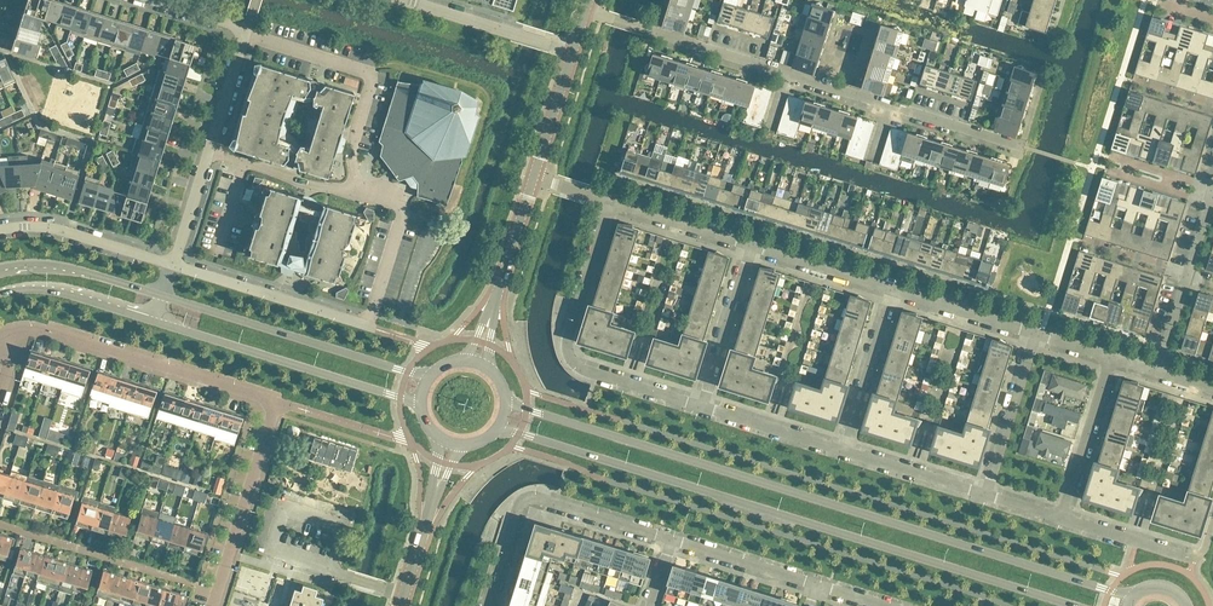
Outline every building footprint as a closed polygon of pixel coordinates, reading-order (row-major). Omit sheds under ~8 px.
[(63,2),(56,0),(26,0),(23,10),(18,24),(38,31),(41,20),(46,22),(47,19),(57,22),(63,2)] [(490,2),(511,9),(514,0),(491,0),(490,2)] [(979,0),(956,0),(955,2),(976,9),(979,0)] [(1002,0),(979,0),(976,9),(997,15),(1002,0)] [(688,21),(692,8),(668,1),(667,6),(668,6),(666,13),(665,12),(664,13),(688,21)] [(717,11),(720,3),(714,1),(712,10),(717,11)] [(1050,19),(1054,7),(1033,1),(1029,13),(1050,19)] [(70,29),(77,7),(63,2),(57,22),(56,24),(70,29)] [(730,27),(736,6),(723,2),(717,21),(725,23),(725,25),(730,27)] [(832,16),(834,16),(835,11),(835,10),(834,10),(827,7),(823,6),(819,2),(814,4),(812,3),(808,16),(831,23),(832,23),(830,22),(832,16)] [(743,29),(749,10),(736,6),(730,27),(735,28),(736,26),(743,29)] [(83,37),(91,11),(77,7),(70,29),(69,33),(83,37)] [(784,18),(786,9),(781,8),(778,16),(784,18)] [(755,34),(762,14),(749,10),(743,29),(750,31),(750,33),(755,34)] [(97,42),(105,15),(91,11),(83,37),(97,42)] [(1050,19),(1029,13),(1022,11),(1018,23),(1046,32),(1050,19)] [(864,16),(865,15),(853,12),(851,16),(850,22),(861,26),(863,22),(864,16)] [(684,33),(688,21),(664,13),(663,18),(665,19),(663,25),(661,25),(660,26),(684,33)] [(713,24),(716,15),(710,13),(708,22),(713,24)] [(769,37),(775,18),(762,14),(755,34),(760,36),(761,34),(769,37)] [(111,46),(119,20),(105,15),(97,42),(111,46)] [(830,29),(831,23),(808,16),(804,29),(827,36),(828,35),(826,35),(828,28),(830,29)] [(1167,45),(1170,33),(1164,31),(1167,21),(1152,17),(1145,38),(1156,42),(1153,52),(1164,56),(1167,45)] [(125,50),(133,24),(119,20),(111,46),(125,50)] [(780,31),(783,22),(777,20),(773,33),(779,34),(780,31)] [(1000,22),(997,29),(1003,31),(1006,24),(1000,22)] [(40,31),(38,31),(18,24),(14,37),(36,44),(40,31)] [(139,55),(140,50),(147,28),(133,24),(125,50),(139,55)] [(899,44),(903,31),(901,31),(897,27),(892,28),(880,24),(879,25),(878,30),(880,31),(878,37),(876,36),(876,37),(899,44)] [(1187,52),(1194,30),(1180,25),(1177,35),(1170,33),(1167,45),(1177,48),(1174,59),(1185,62),(1188,52),(1187,52)] [(709,36),(712,28),(706,26),(704,35),(709,36)] [(154,55),(155,53),(161,33),(147,28),(140,50),(154,55)] [(826,41),(827,36),(804,29),(800,41),(824,48),(822,47),(824,41),(826,41)] [(1208,58),(1212,46),(1205,44),(1208,34),(1194,30),(1187,52),(1188,52),(1198,55),(1195,65),(1205,69),(1209,58),(1208,58)] [(190,62),(195,44),(175,38),(176,37),(161,33),(155,53),(165,56),(165,59),(169,60),(166,70),(186,77),(190,62)] [(776,43),(779,34),(773,33),(771,41),(776,43)] [(40,45),(36,44),(14,37),(10,50),(36,59),(40,45)] [(895,57),(899,44),(876,37),(874,43),(876,43),(874,49),(872,49),(895,57)] [(928,44),(930,39),(925,38),(922,47),(927,49),(928,44)] [(70,48),(67,41),(60,45),(63,51),(70,48)] [(822,54),(824,48),(800,41),(796,54),(820,61),(820,60),(818,60),(820,53),(822,54)] [(59,51),(56,45),(49,48),(52,55),(59,51)] [(772,56),(775,47),(769,45),(767,54),(772,56)] [(73,54),(70,48),(63,51),(67,58),(73,54)] [(891,69),(895,57),(872,49),(870,55),(872,56),(870,62),(868,61),(868,62),(891,69)] [(68,68),(62,58),(59,51),(52,55),(56,61),(55,64),(68,68)] [(923,61),(926,53),(920,51),(918,60),(923,61)] [(820,61),(796,54),(791,52),(787,65),(816,74),(816,73),(814,72),(816,66),(818,66),(820,61)] [(1155,81),(1160,66),(1164,56),(1153,52),(1150,63),(1139,59),(1134,74),(1155,81)] [(660,79),(667,56),(662,54),(661,56),(654,53),(650,64),(649,63),(644,67),(646,72),(647,73),(647,75),(660,79)] [(4,56),(0,58),(0,79),(3,87),(16,81),(4,56)] [(200,56),(196,66),(201,68),(205,58),(200,56)] [(671,87),(679,61),(672,59),(673,57),(667,56),(660,79),(670,82),(669,86),(671,87)] [(990,68),(993,59),(988,58),(986,62),(985,67),(990,68)] [(1176,87),(1181,72),(1185,62),(1174,59),(1171,69),(1160,66),(1155,81),(1176,87)] [(685,87),(692,63),(687,62),(686,63),(679,61),(671,87),(674,87),(675,84),(685,87)] [(80,72),(82,64),(75,62),(73,69),(80,72)] [(897,71),(891,69),(868,62),(866,67),(868,68),(866,74),(864,74),(864,75),(893,84),(897,71)] [(140,70),(136,63),(130,66),(133,73),(140,70)] [(327,177),(331,176),(332,170),(330,168),(335,151),(341,151),(345,139),(340,135),(342,129),(353,92),(260,63),(256,64),(231,145),(234,148),(327,177)] [(696,94),(704,69),(697,67),(698,65),(692,63),(685,87),(695,90),(694,94),(696,94)] [(919,74),(922,65),(917,63),(914,72),(919,74)] [(932,89),(939,69),(926,65),(920,84),(927,86),(927,88),(932,89)] [(1036,79),(1038,73),(1025,69),(1022,65),(1016,66),(1014,66),(1010,79),(1034,86),(1032,85),(1034,79),(1036,79)] [(1197,94),(1202,79),(1205,69),(1195,65),(1191,76),(1181,72),(1176,87),(1197,94)] [(133,73),(130,66),(123,70),(127,76),(133,73)] [(101,78),(103,71),(96,69),(94,76),(101,78)] [(181,91),(186,77),(166,70),(160,69),(155,83),(181,91)] [(710,94),(717,71),(712,69),(711,71),(704,69),(696,94),(699,95),(700,91),(710,94)] [(945,92),(951,73),(939,69),(932,89),(938,91),(938,89),(945,92)] [(108,80),(110,73),(103,71),(101,78),(108,80)] [(721,102),(729,77),(722,74),(723,73),(717,71),(710,94),(720,97),(719,101),(721,102)] [(986,81),(989,72),(983,71),(981,79),(986,81)] [(145,80),(142,73),(135,77),(139,83),(145,80)] [(957,97),(964,77),(951,73),(945,92),(952,94),(952,95),(957,97)] [(889,97),(893,84),(864,75),(862,80),(864,80),(862,87),(860,86),(860,88),(889,97)] [(915,86),(918,78),(913,76),(910,85),(915,86)] [(139,83),(135,77),(129,80),(132,87),(139,83)] [(735,102),(742,79),(737,77),(736,79),(729,77),(721,102),(724,103),(725,99),(735,102)] [(971,99),(977,81),(964,77),(957,97),(963,99),(963,97),(971,99)] [(1030,91),(1032,92),(1034,86),(1010,79),(1005,77),(1001,90),(1006,92),(1030,99),(1030,98),(1028,97),(1030,91)] [(466,146),(476,116),(475,115),(475,117),(471,116),(473,104),(470,102),(472,99),(475,101),(475,100),(459,90),(423,81),(421,83),(421,85),(418,86),(418,84),(398,81),(398,80),(397,79),(378,141),(382,145),(379,155),(398,181),(412,176),(417,183),(416,196),(445,205),(445,206),(462,161),(461,155),(464,154),(465,151),(464,150),(466,147),(466,146)] [(752,93),(755,85),(747,82),(748,80),(742,79),(735,102),(748,106),(750,100),(752,93)] [(1212,82),(1202,79),(1197,94),(1212,98),(1212,80),(1212,82)] [(177,105),(181,91),(155,83),(151,97),(177,105)] [(982,94),(985,85),(979,83),(977,92),(982,94)] [(758,95),(761,87),(755,85),(752,93),(758,95)] [(911,99),(914,90),(909,88),(908,90),(904,88),(902,93),(907,94),(906,97),(911,99)] [(1030,99),(1006,92),(1001,90),(997,102),(1003,104),(1026,111),(1026,110),(1024,110),(1026,104),(1028,104),(1030,99)] [(1146,112),(1150,97),(1129,90),(1124,105),(1135,109),(1132,119),(1143,123),(1146,112)] [(117,101),(119,95),(112,92),(110,99),(117,101)] [(756,102),(758,95),(752,93),(750,100),(756,102)] [(978,106),(981,97),(976,96),(973,104),(978,106)] [(173,119),(177,105),(151,97),(147,111),(173,119)] [(1167,119),(1171,104),(1150,97),(1146,112),(1156,115),(1153,126),(1164,129),(1167,119)] [(115,108),(117,101),(110,99),(108,106),(115,108)] [(803,109),(806,100),(800,99),(797,107),(803,109)] [(754,109),(756,102),(750,100),(748,106),(748,107),(754,109)] [(812,126),(820,103),(814,101),(814,103),(806,100),(803,109),(801,116),(799,122),(800,122),(812,126)] [(824,134),(832,108),(825,106),(825,104),(820,103),(812,126),(822,129),(821,133),(824,134)] [(1024,117),(1026,111),(1003,104),(999,117),(1022,124),(1022,123),(1020,122),(1022,116),(1024,117)] [(1187,125),(1192,110),(1171,104),(1167,119),(1177,122),(1174,132),(1184,136),(1188,125),(1187,125)] [(752,116),(754,109),(748,107),(745,114),(752,116)] [(801,116),(803,109),(797,107),(795,114),(801,116)] [(837,134),(845,111),(839,109),(839,111),(832,108),(824,134),(826,135),(828,131),(837,134)] [(974,118),(977,110),(972,108),(969,117),(974,118)] [(24,116),(21,109),(15,112),(18,119),(24,116)] [(1212,118),(1212,117),(1192,110),(1187,125),(1188,125),(1198,128),(1195,139),(1205,142),(1212,118)] [(168,133),(173,119),(147,111),(142,124),(168,133)] [(855,125),(857,116),(849,114),(850,112),(845,111),(837,134),(850,138),(851,138),(852,132),(855,125)] [(18,119),(15,112),(3,118),(6,125),(11,122),(18,119)] [(117,124),(110,122),(109,122),(111,115),(105,113),(101,127),(108,129),(115,131),(117,124)] [(749,124),(752,116),(745,114),(743,122),(749,124)] [(799,122),(801,116),(795,114),(793,121),(799,123),(800,122),(799,122)] [(861,127),(863,118),(857,116),(855,125),(861,127)] [(1020,129),(1022,124),(999,117),(995,129),(1018,137),(1018,135),(1017,135),(1019,129),(1020,129)] [(1136,145),(1139,133),(1140,133),(1143,123),(1132,119),(1129,130),(1118,126),(1111,148),(1126,153),(1129,143),(1136,145)] [(797,130),(799,123),(793,121),(791,128),(797,130)] [(164,146),(168,133),(142,124),(138,138),(164,146)] [(858,134),(861,127),(855,125),(852,132),(858,134)] [(1153,161),(1160,139),(1164,129),(1153,126),(1150,136),(1140,133),(1139,133),(1136,145),(1142,147),(1139,157),(1153,161)] [(106,136),(108,129),(101,127),(99,134),(106,136)] [(795,138),(797,130),(791,128),(788,136),(795,138)] [(47,139),(49,133),(40,130),(38,136),(47,139)] [(906,141),(909,132),(902,130),(900,139),(906,141)] [(26,131),(18,132),(19,141),(27,140),(26,131)] [(856,141),(858,134),(852,132),(851,138),(850,138),(850,139),(856,141)] [(915,158),(922,135),(917,133),(916,135),(909,132),(906,141),(904,148),(902,154),(902,155),(901,156),(900,160),(913,164),(914,162),(915,158)] [(1177,158),(1181,146),(1184,136),(1174,132),(1171,143),(1160,139),(1153,161),(1167,166),(1170,156),(1177,158)] [(55,141),(57,135),(49,133),(47,139),(55,141)] [(923,165),(926,166),(934,140),(927,138),(928,136),(922,135),(915,158),(914,162),(923,165)] [(72,147),(74,140),(67,138),(65,145),(72,147)] [(160,160),(164,146),(138,138),(138,139),(136,138),(132,151),(134,152),(160,160)] [(854,148),(856,141),(850,139),(848,146),(854,148)] [(904,148),(906,141),(900,139),(897,146),(904,148)] [(1195,174),(1205,142),(1195,139),(1191,149),(1181,146),(1177,158),(1184,160),(1181,170),(1195,174)] [(79,149),(82,143),(74,140),(72,147),(79,149)] [(940,166),(947,142),(942,141),(941,143),(934,140),(926,166),(929,167),(930,163),(936,165),(940,166)] [(951,174),(959,148),(952,146),(953,144),(947,142),(940,166),(950,169),(948,173),(951,174)] [(852,156),(854,148),(848,146),(845,154),(852,156)] [(902,154),(904,148),(897,146),(895,153),(902,155),(902,154)] [(965,174),(972,150),(967,149),(966,150),(959,148),(951,174),(954,174),(955,170),(963,173),(965,174)] [(633,176),(640,153),(641,150),(637,149),(636,152),(628,150),(627,149),(620,174),(621,174),(621,173),(633,176)] [(116,156),(113,150),(106,153),(109,160),(116,156)] [(976,181),(984,156),(977,154),(978,152),(972,150),(965,174),(975,177),(973,180),(975,181),(976,181)] [(730,158),(739,160),(741,153),(732,151),(730,158)] [(155,174),(160,160),(134,152),(129,166),(155,174)] [(644,180),(652,157),(653,153),(649,152),(648,156),(640,153),(633,176),(644,180)] [(901,156),(902,155),(895,153),(893,160),(899,162),(900,160),(901,156)] [(106,162),(102,155),(96,159),(99,165),(106,162)] [(119,163),(116,156),(109,160),(113,166),(119,163)] [(656,184),(663,161),(664,157),(660,156),(659,160),(652,157),(644,180),(653,183),(656,184)] [(990,181),(997,158),(992,156),(991,158),(984,156),(976,181),(979,182),(980,178),(989,181),(990,181)] [(45,190),(54,162),(53,162),(54,159),(50,158),(49,162),(41,159),(40,159),(39,164),(18,165),(20,185),(33,184),(32,186),(45,190)] [(1006,174),(1010,164),(1002,161),(1002,160),(997,158),(990,181),(1003,185),(1003,184),(1005,184),(1009,180),(1008,175),(1006,174)] [(7,188),(7,187),(6,185),(20,185),(18,165),(18,159),(8,160),(9,166),(0,167),(0,191),(7,188)] [(668,187),(675,164),(676,161),(672,159),(671,163),(663,161),(656,184),(657,184),(668,187)] [(897,170),(899,162),(893,160),(891,168),(897,170)] [(867,161),(865,166),(874,169),(875,163),(867,161)] [(58,194),(66,167),(67,166),(54,162),(45,190),(58,194)] [(109,168),(106,162),(99,165),(102,172),(109,168)] [(687,168),(688,164),(684,163),(683,167),(675,164),(668,187),(680,191),(687,168)] [(151,188),(155,174),(129,166),(133,168),(129,181),(151,188)] [(71,198),(79,171),(66,167),(58,194),(70,198),(71,198)] [(692,195),(699,172),(700,168),(696,167),(695,171),(687,168),(680,191),(681,191),(692,195)] [(703,198),(710,175),(712,172),(708,171),(706,174),(699,172),(692,195),(694,195),(703,198)] [(715,202),(722,179),(723,175),(719,174),(718,178),(710,175),(703,198),(706,199),(715,202)] [(92,206),(99,184),(100,180),(85,176),(77,202),(92,206)] [(262,181),(262,179),(254,177),(252,185),(254,187),(262,181)] [(1117,205),(1120,194),(1114,191),(1117,181),(1102,177),(1095,199),(1106,202),(1103,213),(1114,216),(1117,206),(1117,205)] [(727,206),(734,183),(735,179),(731,178),(730,182),(722,179),(715,202),(718,203),(727,206)] [(140,221),(146,203),(151,188),(129,181),(129,182),(131,182),(128,193),(123,191),(123,194),(112,191),(106,211),(120,215),(140,221)] [(748,200),(752,188),(753,185),(749,183),(748,187),(734,183),(727,206),(738,209),(738,210),(738,211),(742,198),(748,200)] [(106,211),(112,191),(113,189),(99,184),(92,206),(106,211)] [(341,278),(340,277),(339,275),(338,274),(344,255),(345,255),(347,254),(348,254),(349,253),(347,248),(351,245),(351,244),(350,241),(348,241),(354,222),(356,222),(358,221),(359,220),(357,215),(358,214),(265,186),(265,187),(261,190),(261,191),(262,191),(263,193),(264,194),(258,213),(256,213),(254,214),(253,215),(255,220),(252,222),(255,225),(256,225),(254,228),(254,227),(248,246),(246,246),(244,247),(243,248),(244,253),(244,254),(281,265),(283,265),(284,272),(288,274),(292,268),(294,269),(337,282),(337,281),(341,278)] [(1137,212),(1144,190),(1130,186),(1127,196),(1120,194),(1117,205),(1117,206),(1127,209),(1124,219),(1135,222),(1138,212),(1137,212)] [(756,215),(763,192),(765,188),(763,188),(761,187),(759,191),(752,188),(748,200),(742,198),(738,211),(739,211),(739,209),(744,211),(743,212),(744,212),(745,211),(756,215)] [(1158,218),(1162,206),(1155,204),(1158,194),(1144,190),(1137,212),(1138,212),(1148,215),(1145,226),(1155,229),(1159,219),(1158,218)] [(768,218),(775,196),(776,192),(772,191),(771,194),(763,192),(756,215),(767,218),(768,218)] [(780,222),(787,199),(788,196),(784,194),(783,198),(775,196),(768,218),(779,222),(780,222)] [(792,226),(799,203),(800,199),(799,199),(796,198),(795,202),(787,199),(780,222),(791,226),(792,226)] [(1176,235),(1186,203),(1172,199),(1169,209),(1162,206),(1158,218),(1159,219),(1169,222),(1166,232),(1176,235)] [(804,229),(811,207),(812,203),(808,202),(807,205),(799,203),(792,226),(803,229),(804,229)] [(815,233),(822,210),(823,207),(823,206),(824,203),(821,202),(820,205),(819,205),(818,209),(811,207),(804,229),(815,233)] [(827,237),(834,214),(835,210),(837,205),(834,204),(833,209),(831,209),(830,213),(822,210),(815,233),(827,237)] [(164,215),(163,205),(151,205),(151,215),(164,215)] [(373,220),(373,210),(365,208),(363,212),(368,221),(373,220)] [(839,240),(846,217),(848,211),(844,210),(842,216),(834,214),(827,237),(828,237),(839,240)] [(914,221),(915,213),(905,211),(902,231),(911,233),(913,221),(914,221)] [(1105,241),(1110,226),(1114,216),(1103,213),(1100,223),(1089,220),(1084,235),(1085,235),(1105,241)] [(851,244),(858,221),(859,217),(855,216),(854,220),(846,217),(839,240),(850,244),(851,244)] [(1126,248),(1131,233),(1135,222),(1124,219),(1121,230),(1110,226),(1105,241),(1126,248)] [(872,238),(875,227),(876,223),(872,222),(871,225),(858,221),(851,244),(862,248),(861,249),(862,249),(866,236),(872,238)] [(246,225),(234,222),(223,255),(236,259),(246,225)] [(635,241),(639,229),(632,227),(633,225),(632,225),(626,224),(626,225),(618,223),(615,235),(635,241)] [(887,230),(888,227),(884,225),(883,229),(875,227),(872,238),(866,236),(862,249),(863,248),(867,249),(867,251),(868,251),(868,250),(880,253),(887,230)] [(1147,254),(1152,239),(1155,229),(1145,226),(1141,236),(1131,233),(1126,248),(1147,254)] [(895,233),(887,230),(880,253),(892,257),(899,234),(900,230),(896,229),(895,233)] [(1168,261),(1176,235),(1166,232),(1162,243),(1152,239),(1147,254),(1168,261)] [(660,249),(662,243),(664,237),(651,233),(649,241),(655,243),(654,247),(660,249)] [(903,260),(911,238),(912,234),(908,233),(907,236),(899,234),(892,257),(901,260),(903,260)] [(632,253),(635,241),(615,235),(611,247),(632,253)] [(915,264),(922,241),(924,238),(921,237),(920,236),(918,240),(911,238),(903,260),(913,263),(915,264)] [(927,268),(934,245),(935,241),(933,241),(931,240),(930,244),(922,241),(915,264),(925,267),(927,268)] [(939,271),(946,249),(947,245),(946,244),(943,244),(942,247),(934,245),(927,268),(937,271),(939,271)] [(628,265),(632,253),(611,247),(607,258),(628,265)] [(951,275),(958,252),(959,249),(955,247),(954,251),(946,249),(939,271),(950,275),(951,275)] [(962,279),(970,256),(972,249),(968,248),(966,255),(958,252),(951,275),(962,279)] [(726,269),(729,257),(722,255),(722,254),(717,251),(716,251),(716,253),(709,251),(705,263),(726,269)] [(1096,272),(1100,257),(1079,251),(1074,266),(1085,269),(1082,280),(1093,283),(1096,273),(1096,272)] [(974,282),(981,260),(983,256),(979,255),(977,258),(970,256),(962,279),(974,282)] [(1116,279),(1121,264),(1100,257),(1096,272),(1096,273),(1106,276),(1103,286),(1114,289),(1117,279),(1116,279)] [(624,276),(628,265),(607,258),(604,270),(624,276)] [(986,288),(994,263),(993,263),(981,260),(974,282),(986,286),(985,287),(986,288)] [(722,281),(726,269),(705,263),(701,275),(722,281)] [(1137,285),(1142,270),(1121,264),(1116,279),(1117,279),(1127,282),(1124,293),(1134,296),(1138,285),(1137,285)] [(777,285),(781,273),(774,271),(775,269),(774,269),(768,268),(767,269),(760,267),(756,279),(777,285)] [(621,288),(624,276),(604,270),(600,282),(621,288)] [(1155,302),(1163,277),(1142,270),(1137,285),(1138,285),(1148,289),(1145,299),(1155,302)] [(718,293),(722,281),(701,275),(698,286),(718,293)] [(773,297),(777,285),(756,279),(753,291),(773,297)] [(1085,305),(1089,293),(1090,293),(1093,283),(1082,280),(1079,290),(1068,287),(1061,309),(1076,313),(1079,303),(1085,305)] [(617,300),(621,288),(600,282),(596,294),(617,300)] [(715,304),(718,293),(698,286),(694,298),(715,304)] [(1103,322),(1110,300),(1114,289),(1103,286),(1100,296),(1090,293),(1089,293),(1085,305),(1092,307),(1089,317),(1103,322)] [(336,292),(336,297),(343,299),(348,290),(345,287),(336,292)] [(669,291),(667,297),(673,299),(675,293),(669,291)] [(770,309),(773,297),(753,291),(749,302),(770,309)] [(1199,292),(1190,321),(1204,325),(1209,311),(1212,313),(1212,296),(1199,292)] [(1127,318),(1131,306),(1134,296),(1124,293),(1121,303),(1110,300),(1103,322),(1117,326),(1120,316),(1127,318)] [(613,312),(617,300),(596,294),(593,306),(613,312)] [(867,313),(871,301),(864,299),(864,298),(859,295),(858,295),(857,297),(851,295),(847,307),(867,313)] [(711,316),(715,304),(694,298),(690,310),(711,316)] [(1145,335),(1155,302),(1145,299),(1141,309),(1131,306),(1127,318),(1134,320),(1131,330),(1145,335)] [(766,321),(770,309),(749,302),(745,314),(766,321)] [(634,332),(609,324),(613,312),(593,306),(590,305),(578,341),(627,356),(634,332)] [(864,325),(867,313),(847,307),(843,319),(864,325)] [(707,328),(711,316),(690,310),(687,322),(707,328)] [(919,330),(923,317),(916,315),(916,313),(910,312),(909,313),(902,311),(898,323),(919,330)] [(637,322),(640,314),(633,312),(631,320),(637,322)] [(762,332),(766,321),(745,314),(742,326),(762,332)] [(860,337),(864,325),(843,319),(839,330),(860,337)] [(664,330),(666,322),(660,321),(657,328),(664,330)] [(1204,325),(1190,321),(1181,350),(1209,358),(1212,346),(1212,343),(1200,339),(1204,325)] [(703,340),(707,328),(687,322),(683,334),(703,340)] [(915,342),(919,330),(898,323),(894,335),(915,342)] [(759,344),(762,332),(742,326),(738,338),(759,344)] [(856,349),(860,337),(839,330),(836,342),(856,349)] [(695,378),(707,341),(703,340),(683,334),(679,346),(654,338),(647,363),(695,378)] [(911,353),(915,342),(894,335),(891,347),(911,353)] [(755,356),(759,344),(738,338),(734,350),(755,356)] [(1009,358),(1013,346),(1006,343),(1006,342),(1001,340),(1001,339),(1000,339),(999,341),(992,339),(988,352),(1009,358)] [(853,360),(856,349),(836,342),(832,354),(853,360)] [(908,365),(911,353),(891,347),(887,359),(908,365)] [(768,400),(776,376),(751,368),(755,356),(734,350),(731,349),(720,385),(768,400)] [(42,382),(50,356),(45,354),(44,355),(30,351),(29,354),(22,376),(42,382)] [(1005,370),(1009,358),(988,352),(985,363),(1005,370)] [(849,372),(853,360),(832,354),(829,366),(849,372)] [(61,388),(69,363),(70,362),(64,360),(64,361),(50,357),(50,356),(42,382),(61,388)] [(779,366),(782,358),(775,356),(773,364),(779,366)] [(904,377),(908,365),(887,359),(883,370),(904,377)] [(80,398),(86,379),(89,380),(93,369),(84,366),(83,367),(69,363),(61,388),(62,388),(61,392),(62,391),(80,397),(80,398)] [(1002,381),(1005,370),(985,363),(981,375),(1002,381)] [(806,374),(808,367),(802,365),(799,372),(806,374)] [(845,384),(849,372),(829,366),(825,378),(845,384)] [(900,389),(904,377),(883,370),(880,382),(900,389)] [(1047,384),(1051,372),(1044,370),(1040,382),(1041,382),(1047,384)] [(109,403),(117,378),(117,376),(112,375),(111,376),(97,371),(87,402),(88,402),(89,397),(109,403)] [(998,393),(1002,381),(981,375),(977,387),(998,393)] [(128,411),(136,384),(137,382),(131,381),(131,382),(117,378),(109,403),(108,406),(109,406),(128,411)] [(789,407),(837,422),(848,385),(845,384),(825,378),(821,390),(796,382),(789,407)] [(1140,399),(1144,386),(1137,384),(1138,382),(1137,382),(1131,381),(1131,382),(1123,380),(1119,392),(1140,399)] [(897,400),(900,389),(880,382),(876,394),(897,400)] [(151,405),(153,400),(156,401),(160,390),(150,387),(150,388),(136,384),(128,411),(147,417),(147,418),(151,405)] [(994,405),(998,393),(977,387),(974,399),(994,405)] [(176,424),(184,399),(184,398),(184,397),(179,395),(178,397),(164,392),(162,396),(154,423),(156,418),(176,424)] [(1145,400),(1140,399),(1119,392),(1116,404),(1136,410),(1141,412),(1145,400)] [(893,412),(897,400),(876,394),(873,393),(862,429),(910,445),(918,420),(893,412)] [(1038,412),(1042,399),(1036,397),(1035,397),(1031,410),(1032,410),(1038,412)] [(197,430),(205,405),(203,404),(203,403),(198,401),(198,403),(184,399),(176,424),(197,430)] [(991,417),(994,405),(974,399),(970,410),(991,417)] [(921,410),(923,403),(917,401),(915,408),(921,410)] [(1133,422),(1136,410),(1116,404),(1112,416),(1133,422)] [(215,436),(222,410),(223,409),(217,407),(217,409),(205,405),(197,430),(215,436)] [(947,418),(950,411),(943,409),(941,416),(947,418)] [(238,432),(239,428),(239,427),(242,427),(246,416),(237,414),(236,415),(222,410),(215,436),(214,439),(215,438),(233,444),(233,445),(237,432),(238,432)] [(987,428),(991,417),(970,410),(967,422),(987,428)] [(1129,434),(1133,422),(1112,416),(1108,427),(1129,434)] [(8,419),(6,429),(13,431),(16,422),(8,419)] [(979,466),(990,429),(987,428),(967,422),(963,434),(938,426),(930,451),(979,466)] [(1030,440),(1034,427),(1027,425),(1023,438),(1030,440)] [(38,436),(46,439),(49,429),(41,427),(38,436)] [(1125,446),(1129,434),(1108,427),(1105,439),(1125,446)] [(49,429),(46,439),(65,445),(67,435),(49,429)] [(1206,432),(1203,443),(1212,447),(1212,434),(1206,432)] [(19,445),(22,436),(15,434),(13,444),(19,445)] [(25,447),(28,438),(22,436),(19,445),(25,447)] [(1065,468),(1072,444),(1041,436),(1038,445),(1023,441),(1019,456),(1065,468)] [(350,471),(356,450),(314,437),(307,458),(350,471)] [(1122,457),(1125,446),(1105,439),(1101,451),(1122,457)] [(1203,443),(1199,455),(1212,460),(1212,447),(1203,443)] [(50,455),(53,446),(47,444),(44,454),(50,455)] [(56,457),(59,448),(53,446),(50,455),(56,457)] [(105,455),(112,457),(114,450),(107,447),(105,455)] [(17,448),(14,462),(24,464),(27,450),(17,448)] [(69,451),(66,459),(77,462),(79,454),(69,451)] [(115,451),(113,459),(122,462),(124,454),(115,451)] [(1118,469),(1122,457),(1101,451),(1098,463),(1118,469)] [(87,467),(90,457),(84,455),(81,465),(87,467)] [(1199,455),(1195,467),(1212,473),(1212,460),(1199,455)] [(136,467),(139,458),(132,456),(129,465),(136,467)] [(156,456),(151,470),(159,473),(164,458),(156,456)] [(98,470),(101,461),(95,459),(92,468),(98,470)] [(1114,481),(1118,469),(1098,463),(1095,462),(1083,498),(1132,513),(1139,489),(1114,481)] [(160,474),(171,478),(174,468),(163,465),(160,474)] [(124,478),(127,469),(121,467),(118,476),(124,478)] [(1212,483),(1212,473),(1195,467),(1192,479),(1212,485),(1212,483)] [(1142,479),(1145,471),(1138,469),(1136,477),(1142,479)] [(18,502),(26,476),(11,471),(11,470),(9,476),(2,498),(18,502)] [(9,476),(0,473),(0,497),(2,498),(9,476)] [(145,485),(148,475),(142,473),(139,483),(145,485)] [(198,486),(201,476),(196,474),(193,484),(198,486)] [(34,507),(42,481),(26,476),(18,502),(34,507)] [(156,488),(159,479),(152,477),(149,486),(156,488)] [(1169,487),(1171,479),(1165,477),(1162,485),(1169,487)] [(1209,497),(1212,485),(1192,479),(1188,491),(1209,497)] [(50,512),(58,486),(58,485),(58,486),(42,481),(34,507),(50,512)] [(172,493),(175,484),(169,482),(166,491),(172,493)] [(214,484),(212,491),(221,493),(223,487),(214,484)] [(73,507),(78,491),(78,492),(58,486),(50,512),(67,517),(69,511),(70,506),(73,507)] [(198,501),(201,492),(195,490),(192,499),(198,501)] [(1200,535),(1212,498),(1209,497),(1188,491),(1184,502),(1159,495),(1152,520),(1200,535)] [(204,503),(207,494),(201,492),(198,501),(204,503)] [(91,529),(99,502),(83,497),(81,502),(80,506),(73,529),(75,524),(91,529)] [(107,534),(113,512),(115,507),(114,507),(101,503),(100,503),(100,502),(99,502),(91,529),(107,534)] [(151,540),(158,518),(159,513),(143,508),(141,513),(140,517),(132,540),(133,540),(135,535),(151,540)] [(123,539),(129,521),(130,517),(113,512),(107,534),(123,539)] [(167,545),(174,523),(158,518),(151,540),(167,545)] [(183,550),(189,528),(174,523),(167,545),(183,550)] [(575,561),(582,537),(551,527),(548,531),(546,529),(544,528),(542,527),(539,525),(536,524),(527,552),(551,560),(553,554),(575,561)] [(206,545),(209,534),(189,528),(183,550),(199,555),(201,549),(203,544),(206,545)] [(15,538),(14,538),(14,539),(0,534),(0,558),(5,560),(7,554),(8,548),(11,549),(15,538)] [(585,567),(594,540),(582,537),(575,561),(574,564),(585,567)] [(596,571),(605,544),(594,540),(585,567),(596,571)] [(608,574),(616,547),(605,544),(596,571),(608,574)] [(619,578),(627,551),(616,547),(608,574),(619,578)] [(26,574),(32,552),(20,548),(13,570),(14,570),(13,574),(24,577),(25,574),(26,574)] [(630,581),(638,554),(627,551),(619,578),(630,581)] [(37,581),(45,556),(32,552),(26,574),(37,577),(36,581),(37,581)] [(548,571),(551,560),(527,552),(524,563),(548,571)] [(641,585),(650,558),(638,554),(630,581),(641,585)] [(48,587),(57,560),(45,556),(37,581),(47,584),(47,587),(48,587)] [(63,585),(69,563),(57,560),(48,587),(58,590),(60,585),(63,585)] [(75,589),(82,567),(69,563),(63,585),(75,589)] [(544,582),(548,571),(524,563),(520,575),(544,582)] [(677,596),(685,569),(674,565),(665,592),(677,596)] [(91,582),(95,571),(94,570),(94,571),(82,567),(75,589),(85,592),(88,581),(91,582)] [(688,599),(697,572),(685,569),(677,596),(688,599)] [(108,599),(115,574),(103,570),(96,592),(97,592),(96,596),(108,599)] [(560,572),(558,578),(560,579),(565,581),(567,574),(560,572)] [(699,603),(708,576),(697,572),(688,599),(699,603)] [(120,603),(128,578),(115,574),(108,599),(120,603)] [(550,584),(544,582),(520,575),(517,586),(547,595),(550,584)] [(575,585),(578,577),(570,575),(569,581),(575,585)] [(719,579),(708,576),(699,603),(709,605),(710,605),(719,579)] [(140,582),(128,578),(120,603),(129,605),(131,605),(132,603),(133,604),(140,582)] [(564,584),(565,581),(560,579),(559,583),(561,584),(559,591),(565,593),(567,585),(564,584)] [(730,583),(719,579),(710,605),(723,605),(730,583)] [(590,590),(592,584),(581,581),(580,587),(582,587),(582,588),(590,590)] [(152,586),(140,582),(133,604),(132,603),(131,605),(146,605),(152,586)] [(741,586),(730,583),(723,605),(735,605),(741,586)] [(600,586),(592,584),(590,590),(598,593),(600,586)] [(323,598),(314,595),(316,589),(302,585),(300,591),(294,589),(288,605),(320,605),(323,598)] [(574,587),(567,585),(565,593),(571,594),(574,587)] [(164,589),(152,586),(146,605),(159,605),(164,589)] [(543,605),(547,595),(517,586),(513,597),(543,605)] [(752,589),(741,586),(735,605),(747,605),(752,589)] [(604,595),(613,597),(615,591),(606,588),(604,595)] [(177,593),(164,589),(159,605),(173,605),(177,593)] [(763,593),(752,589),(747,605),(759,605),(763,593)] [(623,593),(615,591),(613,597),(621,600),(623,593)] [(190,596),(189,596),(189,597),(177,593),(173,605),(187,605),(190,596)] [(775,596),(763,593),(759,605),(772,605),(775,596)] [(635,604),(638,597),(630,595),(628,602),(635,604)] [(786,600),(775,596),(772,605),(784,605),(786,600)] [(543,605),(513,597),(511,605),(543,605)]
